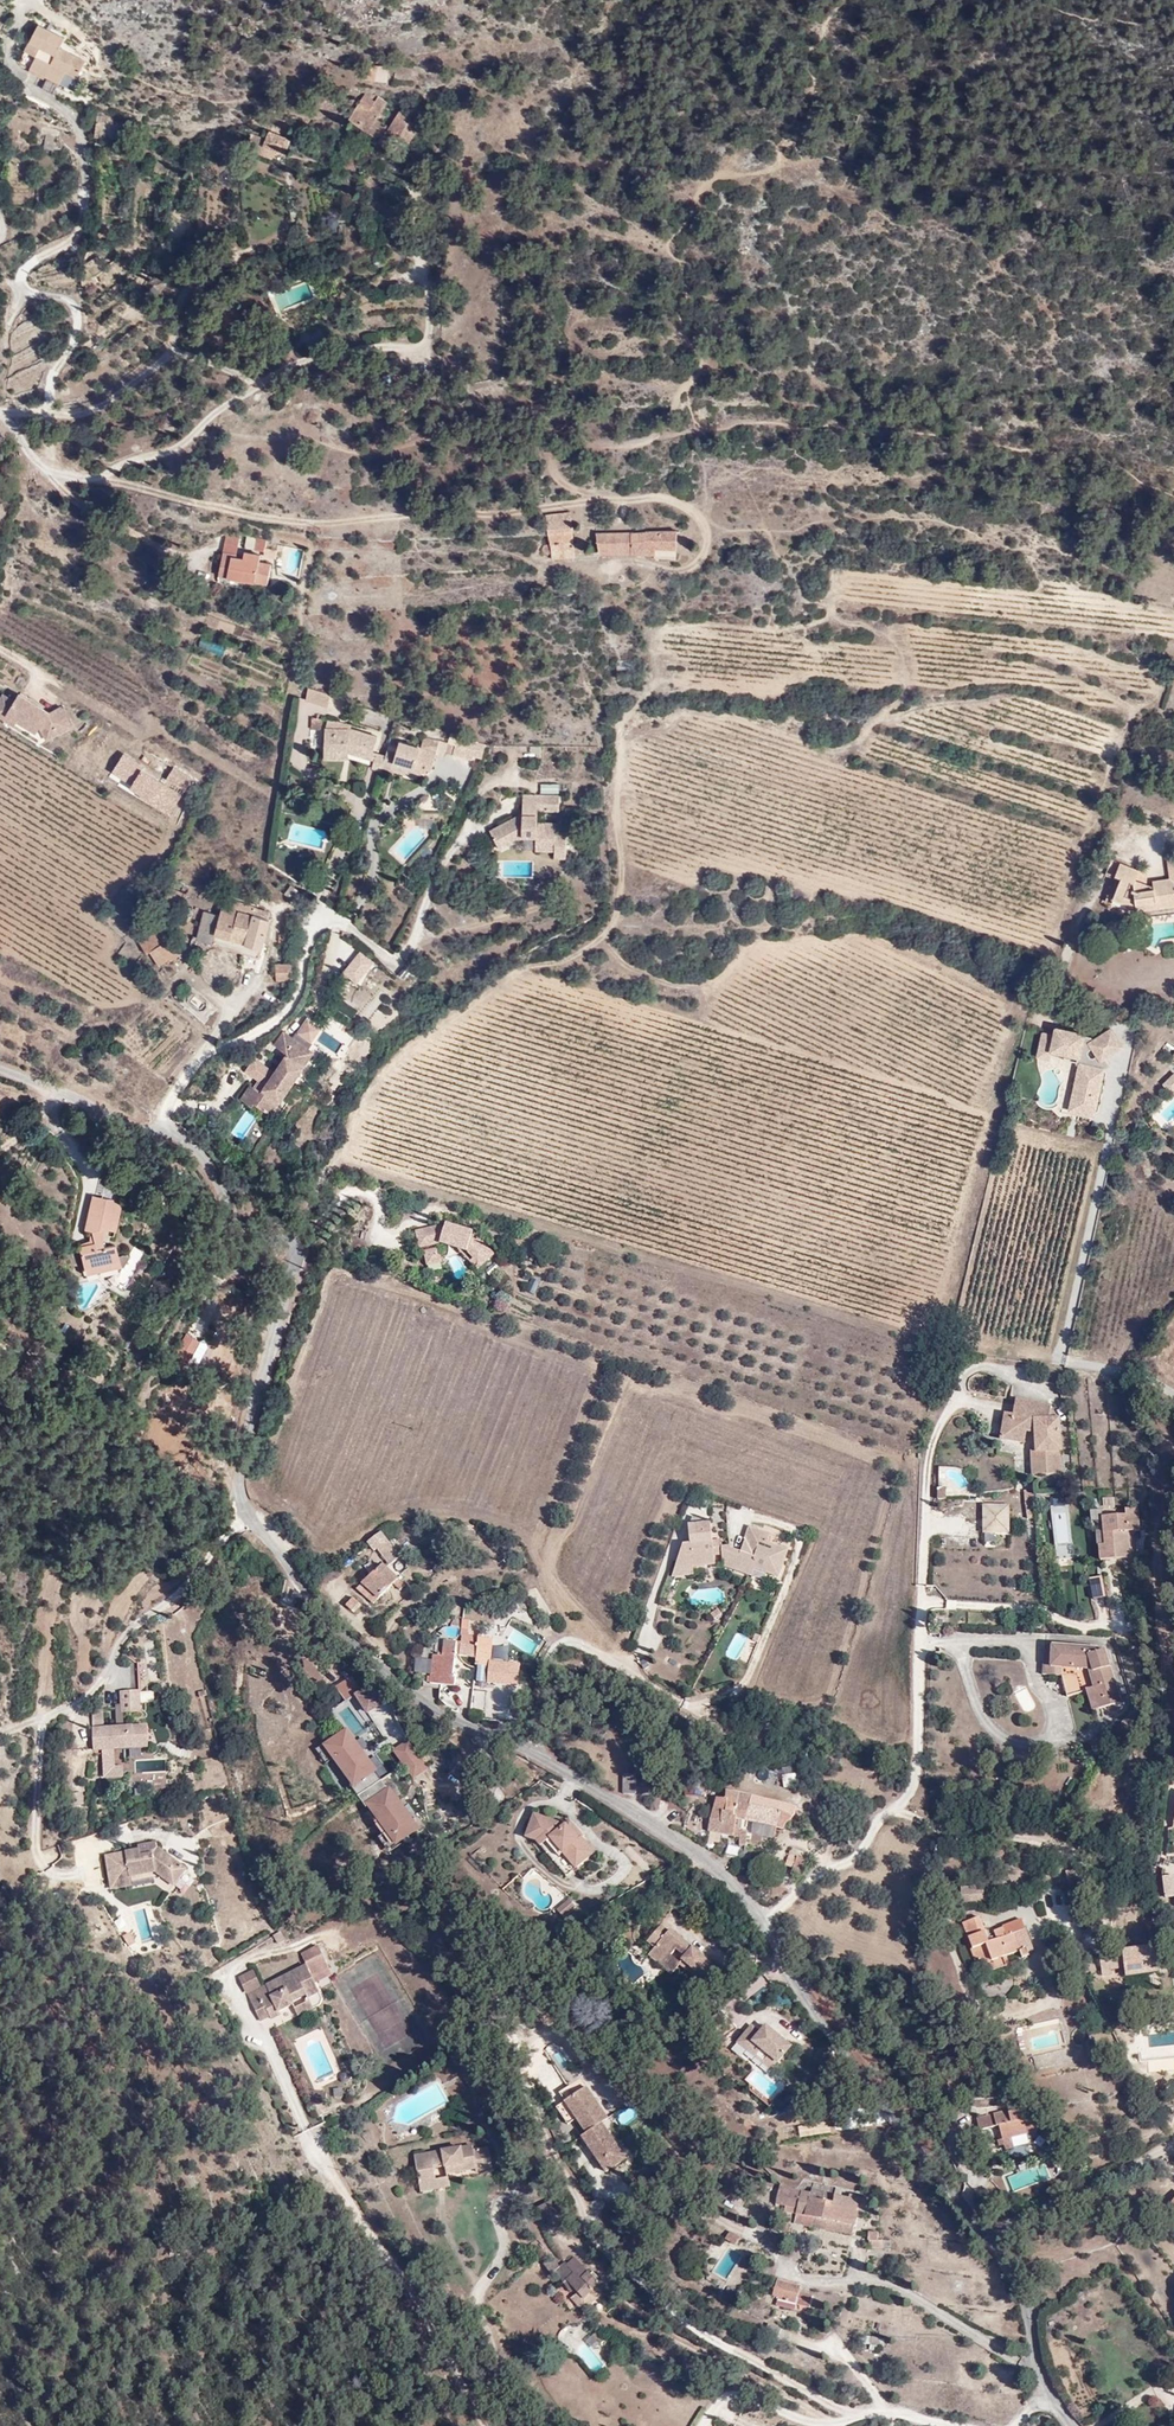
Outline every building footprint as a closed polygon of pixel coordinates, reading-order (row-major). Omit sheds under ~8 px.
[(35,66),(51,74),(80,87),(86,76),(81,73),(89,58),(64,46),(68,37),(41,23),(32,43),(24,60),(35,66)] [(56,92),(60,84),(47,78),(43,86),(56,92)] [(398,134),(402,136),(408,128),(413,119),(415,116),(407,111),(406,113),(399,110),(389,126),(378,119),(387,100),(377,95),(376,98),(365,92),(348,120),(392,145),(398,134)] [(98,135),(117,137),(118,123),(118,118),(101,115),(98,135)] [(422,125),(413,119),(408,128),(417,134),(422,125)] [(129,124),(118,123),(117,137),(128,138),(129,124)] [(408,128),(402,136),(412,143),(417,134),(408,128)] [(269,145),(278,149),(286,152),(292,139),(272,129),(267,138),(255,132),(249,147),(266,154),(269,145)] [(274,158),(278,149),(269,145),(266,154),(274,158)] [(424,176),(416,175),(415,183),(422,184),(424,176)] [(82,265),(92,278),(108,267),(98,254),(82,265)] [(427,352),(415,354),(416,362),(429,360),(427,352)] [(575,555),(571,517),(548,516),(550,542),(548,543),(546,545),(545,547),(546,549),(548,551),(551,551),(553,557),(575,555)] [(658,546),(678,545),(679,528),(596,532),(597,541),(591,542),(592,550),(599,550),(599,552),(658,552),(658,546)] [(269,586),(273,565),(261,563),(263,556),(247,552),(245,559),(240,558),(241,556),(236,555),(240,535),(229,533),(221,576),(269,586)] [(269,541),(258,539),(256,551),(266,553),(269,541)] [(658,556),(678,556),(678,545),(658,546),(658,552),(658,556)] [(268,549),(266,556),(279,559),(280,552),(268,549)] [(635,668),(635,659),(617,659),(617,668),(635,668)] [(330,704),(333,693),(309,686),(305,696),(330,704)] [(0,699),(0,722),(1,723),(5,718),(15,725),(34,737),(38,731),(43,724),(56,732),(59,736),(70,729),(57,710),(46,717),(16,698),(12,706),(0,698),(0,699)] [(324,724),(352,726),(353,724),(325,715),(324,724)] [(309,717),(309,728),(319,729),(320,717),(309,717)] [(12,730),(15,725),(5,718),(1,723),(12,730)] [(43,724),(38,731),(47,745),(59,736),(56,732),(43,724)] [(322,748),(346,750),(370,757),(372,750),(377,734),(352,726),(324,724),(322,748)] [(473,742),(454,736),(449,751),(468,757),(473,742)] [(392,760),(417,768),(421,755),(423,748),(398,740),(395,750),(385,747),(383,753),(379,766),(389,769),(392,760)] [(383,753),(372,750),(370,757),(372,758),(370,767),(379,769),(379,766),(383,753)] [(431,759),(421,755),(417,768),(427,772),(431,759)] [(172,810),(179,799),(161,788),(139,774),(141,770),(121,758),(110,775),(130,788),(128,790),(139,797),(150,804),(154,798),(172,810)] [(389,769),(415,776),(417,768),(392,760),(389,769)] [(182,794),(183,795),(190,784),(171,772),(164,783),(182,794)] [(164,783),(161,788),(179,799),(182,794),(164,783)] [(541,792),(560,792),(560,783),(541,783),(541,792)] [(519,811),(486,830),(493,842),(510,833),(520,834),(533,834),(532,847),(551,849),(551,856),(562,857),(564,830),(553,829),(553,821),(534,820),(534,808),(556,809),(557,793),(519,792),(519,811)] [(150,804),(139,797),(137,800),(166,819),(172,810),(154,798),(150,804)] [(432,809),(418,807),(417,816),(431,817),(432,809)] [(493,842),(496,848),(520,834),(510,833),(493,842)] [(1173,876),(1169,876),(1170,883),(1152,885),(1152,890),(1136,891),(1136,889),(1135,883),(1136,877),(1138,871),(1109,861),(1103,878),(1111,880),(1112,879),(1118,881),(1112,901),(1125,905),(1127,897),(1135,899),(1135,908),(1161,905),(1162,908),(1173,906),(1173,856),(1171,857),(1173,876)] [(527,876),(527,868),(517,868),(516,876),(527,876)] [(187,893),(171,885),(166,896),(179,902),(182,897),(185,898),(187,893)] [(247,886),(232,886),(232,894),(247,895),(247,886)] [(1125,905),(1134,909),(1135,908),(1135,899),(1127,897),(1125,905)] [(255,909),(255,906),(234,900),(233,906),(224,904),(221,915),(208,911),(200,939),(216,944),(219,934),(262,946),(270,918),(266,917),(267,913),(255,909)] [(168,930),(143,945),(151,957),(154,955),(163,970),(172,965),(173,966),(186,958),(168,930)] [(216,944),(244,951),(259,955),(262,946),(219,934),(216,944)] [(333,941),(340,947),(329,961),(359,983),(374,963),(338,935),(333,941)] [(275,977),(289,978),(289,965),(275,964),(275,977)] [(1082,1059),(1086,1033),(1055,1028),(1054,1033),(1042,1031),(1037,1057),(1050,1060),(1052,1053),(1082,1059)] [(1111,1029),(1089,1043),(1100,1061),(1123,1047),(1111,1029)] [(277,1070),(294,1083),(318,1053),(289,1030),(279,1043),(289,1051),(288,1052),(290,1054),(277,1070)] [(1105,1068),(1079,1063),(1070,1111),(1096,1116),(1105,1068)] [(271,1112),(294,1083),(277,1070),(262,1089),(252,1081),(241,1094),(252,1102),(255,1099),(271,1112)] [(1173,1091),(1173,1074),(1169,1071),(1162,1085),(1173,1091)] [(105,1209),(108,1197),(97,1194),(94,1208),(105,1209)] [(108,1247),(110,1230),(114,1231),(121,1199),(108,1197),(105,1209),(94,1208),(88,1229),(94,1231),(97,1243),(82,1247),(87,1269),(123,1260),(119,1244),(108,1247)] [(440,1227),(415,1232),(419,1249),(440,1244),(457,1249),(467,1252),(473,1259),(471,1262),(479,1270),(494,1255),(473,1234),(445,1225),(445,1228),(440,1227)] [(116,1283),(127,1291),(152,1251),(140,1243),(125,1267),(116,1283)] [(438,1249),(424,1253),(425,1258),(439,1255),(438,1249)] [(457,1249),(471,1262),(473,1259),(467,1252),(457,1249)] [(425,1258),(427,1266),(441,1263),(439,1255),(425,1258)] [(87,1269),(89,1275),(124,1265),(123,1260),(87,1269)] [(195,1342),(183,1335),(171,1357),(182,1365),(195,1342)] [(1053,1427),(1044,1426),(1045,1415),(1011,1409),(1009,1424),(1007,1437),(998,1436),(996,1450),(1018,1453),(1020,1441),(1030,1443),(1031,1461),(1033,1486),(1056,1484),(1053,1459),(1056,1459),(1053,1427)] [(1007,1437),(1009,1424),(1000,1423),(998,1436),(1007,1437)] [(944,1499),(944,1487),(935,1487),(935,1499),(944,1499)] [(1019,1498),(1024,1527),(1030,1527),(1026,1497),(1019,1498)] [(1051,1499),(1053,1559),(1070,1559),(1068,1498),(1051,1499)] [(981,1503),(982,1533),(1009,1533),(1008,1503),(981,1503)] [(1090,1521),(1100,1520),(1099,1509),(1088,1511),(1090,1521)] [(720,1552),(722,1564),(733,1568),(751,1574),(753,1567),(777,1575),(787,1548),(767,1540),(770,1532),(749,1524),(739,1549),(729,1546),(729,1543),(718,1543),(711,1544),(710,1538),(709,1519),(687,1521),(689,1539),(684,1540),(676,1563),(686,1567),(686,1570),(691,1570),(693,1564),(713,1562),(712,1553),(720,1552)] [(1119,1526),(1096,1526),(1097,1554),(1091,1554),(1091,1569),(1121,1568),(1120,1542),(1132,1542),(1132,1520),(1119,1520),(1119,1526)] [(378,1532),(365,1543),(372,1551),(376,1547),(391,1564),(399,1557),(378,1532)] [(672,1575),(690,1573),(691,1570),(686,1570),(686,1567),(676,1563),(672,1575)] [(366,1585),(382,1598),(394,1582),(402,1588),(405,1584),(380,1565),(368,1580),(364,1577),(361,1581),(366,1585)] [(1103,1598),(1103,1577),(1090,1577),(1090,1598),(1103,1598)] [(362,1590),(379,1602),(382,1598),(366,1585),(362,1590)] [(358,1603),(351,1597),(344,1605),(351,1611),(358,1603)] [(458,1641),(458,1644),(475,1646),(474,1657),(473,1665),(487,1667),(488,1661),(490,1638),(476,1637),(476,1636),(465,1635),(467,1619),(460,1618),(457,1641),(458,1641)] [(440,1656),(430,1654),(426,1683),(451,1687),(452,1675),(449,1674),(454,1640),(442,1639),(440,1656)] [(458,1644),(456,1654),(474,1657),(475,1646),(458,1644)] [(1089,1695),(1082,1675),(1074,1653),(1051,1652),(1043,1651),(1041,1683),(1058,1684),(1064,1702),(1085,1696),(1089,1695)] [(1096,1715),(1118,1709),(1104,1665),(1099,1666),(1096,1657),(1095,1655),(1074,1653),(1082,1675),(1089,1695),(1092,1694),(1098,1692),(1101,1702),(1092,1704),(1096,1715)] [(1099,1666),(1104,1665),(1102,1657),(1096,1657),(1099,1666)] [(518,1664),(488,1661),(487,1667),(485,1684),(516,1687),(518,1664)] [(335,1684),(343,1699),(360,1691),(352,1675),(335,1684)] [(371,1683),(354,1693),(367,1715),(384,1705),(371,1683)] [(142,1712),(140,1690),(121,1692),(122,1707),(122,1713),(142,1712)] [(1092,1694),(1089,1695),(1092,1704),(1101,1702),(1098,1692),(1092,1694)] [(1096,1715),(1092,1704),(1089,1695),(1085,1696),(1091,1717),(1096,1715)] [(105,1729),(104,1709),(92,1709),(94,1752),(149,1748),(148,1726),(105,1729)] [(383,1780),(346,1732),(340,1737),(328,1746),(355,1782),(351,1785),(360,1796),(383,1780)] [(351,1785),(355,1782),(328,1746),(340,1737),(338,1733),(316,1750),(327,1764),(332,1761),(351,1785)] [(405,1739),(392,1749),(412,1776),(425,1765),(405,1739)] [(633,1774),(623,1774),(621,1793),(646,1795),(646,1781),(634,1780),(633,1774)] [(419,1827),(383,1780),(360,1796),(369,1808),(376,1802),(404,1838),(419,1827)] [(723,1802),(715,1801),(708,1821),(733,1827),(735,1818),(784,1828),(786,1822),(790,1819),(796,1807),(777,1801),(725,1794),(723,1802)] [(422,1831),(419,1827),(404,1838),(376,1802),(369,1808),(388,1833),(382,1837),(393,1852),(422,1831)] [(537,1846),(541,1850),(542,1851),(550,1843),(548,1841),(536,1836),(541,1820),(534,1818),(527,1841),(532,1843),(537,1846)] [(563,1857),(575,1873),(593,1858),(583,1843),(578,1846),(566,1829),(541,1820),(536,1836),(548,1841),(550,1843),(553,1848),(551,1849),(558,1861),(563,1857)] [(705,1830),(739,1838),(741,1829),(733,1827),(708,1821),(705,1830)] [(584,1842),(571,1826),(566,1829),(578,1846),(583,1843),(584,1842)] [(751,1846),(744,1844),(741,1857),(749,1859),(751,1846)] [(154,1845),(135,1849),(136,1854),(137,1859),(153,1856),(156,1850),(154,1845)] [(131,1879),(155,1875),(171,1887),(183,1872),(156,1850),(153,1856),(137,1859),(136,1854),(105,1859),(109,1886),(132,1882),(131,1879)] [(794,1867),(798,1857),(791,1853),(786,1864),(794,1867)] [(558,1861),(552,1865),(564,1880),(575,1873),(563,1857),(558,1861)] [(799,1878),(807,1860),(798,1857),(794,1867),(790,1874),(799,1878)] [(1162,1897),(1173,1895),(1173,1890),(1172,1874),(1160,1876),(1162,1897)] [(109,1886),(110,1893),(132,1889),(132,1882),(109,1886)] [(141,1943),(156,1939),(146,1902),(129,1906),(136,1932),(131,1934),(133,1943),(128,1944),(130,1953),(143,1950),(141,1943)] [(567,1902),(555,1913),(561,1921),(574,1911),(567,1902)] [(985,1966),(1004,1960),(1019,1956),(1021,1962),(1029,1959),(1028,1955),(1034,1954),(1026,1932),(1007,1938),(1004,1930),(996,1933),(999,1942),(990,1945),(981,1920),(963,1926),(977,1969),(985,1966)] [(685,1956),(679,1963),(680,1964),(700,1981),(714,1966),(670,1928),(668,1931),(660,1925),(648,1939),(655,1946),(648,1954),(662,1965),(670,1956),(676,1949),(685,1956)] [(1105,1957),(1107,1973),(1121,1970),(1123,1980),(1156,1975),(1152,1950),(1105,1957)] [(680,1964),(679,1963),(670,1956),(662,1965),(672,1974),(680,1964)] [(1099,1978),(1108,1978),(1107,1973),(1105,1957),(1095,1958),(1099,1978)] [(1004,1960),(985,1966),(988,1977),(1007,1970),(1004,1960)] [(265,2018),(276,2013),(289,2006),(288,2003),(304,1995),(305,1999),(318,1993),(305,1966),(264,1986),(265,1988),(258,1991),(245,1997),(248,2002),(257,2022),(265,2018)] [(237,1981),(245,1997),(258,1991),(250,1975),(237,1981)] [(310,2010),(306,2001),(291,2008),(295,2017),(310,2010)] [(760,2040),(752,2033),(739,2048),(747,2055),(753,2048),(777,2068),(791,2052),(766,2032),(760,2040)] [(461,2061),(453,2068),(463,2085),(472,2079),(461,2061)] [(608,2121),(613,2117),(591,2086),(579,2094),(573,2085),(565,2091),(571,2100),(593,2132),(608,2121)] [(326,2106),(328,2094),(307,2091),(307,2094),(312,2105),(326,2106)] [(617,2115),(622,2124),(636,2116),(631,2107),(617,2115)] [(992,2129),(1009,2126),(1012,2140),(1024,2138),(1048,2134),(1046,2116),(1034,2118),(1033,2110),(1012,2113),(1011,2112),(1000,2114),(991,2124),(992,2129)] [(992,2129),(991,2124),(1000,2114),(986,2116),(988,2129),(992,2129)] [(632,2156),(608,2121),(593,2132),(588,2135),(613,2170),(632,2156)] [(1024,2138),(1012,2140),(1013,2150),(1025,2148),(1024,2138)] [(436,2189),(434,2181),(432,2168),(442,2166),(444,2174),(470,2170),(470,2174),(490,2170),(486,2148),(469,2151),(468,2146),(411,2156),(417,2192),(436,2189)] [(445,2179),(434,2181),(436,2189),(447,2187),(445,2179)] [(818,2229),(820,2221),(832,2223),(858,2228),(861,2214),(859,2214),(861,2199),(853,2197),(854,2194),(836,2191),(835,2196),(824,2193),(825,2189),(814,2187),(813,2188),(810,2193),(810,2198),(784,2192),(781,2208),(800,2211),(798,2225),(818,2229)] [(556,2198),(536,2209),(543,2221),(562,2210),(556,2198)] [(832,2223),(820,2221),(818,2229),(830,2232),(832,2223)] [(749,2243),(731,2229),(725,2237),(736,2245),(739,2242),(746,2247),(749,2243)] [(878,2232),(872,2230),(867,2230),(866,2238),(871,2239),(873,2239),(872,2245),(881,2247),(882,2238),(877,2238),(878,2232)] [(575,2288),(589,2303),(598,2294),(591,2287),(597,2281),(574,2258),(567,2263),(563,2260),(560,2264),(551,2256),(544,2265),(550,2275),(553,2273),(561,2281),(570,2290),(575,2288)] [(778,2293),(782,2277),(776,2275),(772,2291),(778,2293)] [(782,2277),(778,2293),(777,2295),(794,2300),(809,2303),(811,2291),(799,2287),(799,2282),(782,2277)] [(578,2303),(584,2309),(589,2303),(575,2288),(570,2290),(561,2281),(553,2287),(568,2310),(578,2303)] [(792,2305),(794,2300),(777,2295),(776,2301),(792,2305)] [(603,2338),(595,2329),(590,2333),(599,2342),(603,2338)] [(680,2373),(667,2368),(664,2373),(677,2379),(680,2373)]
